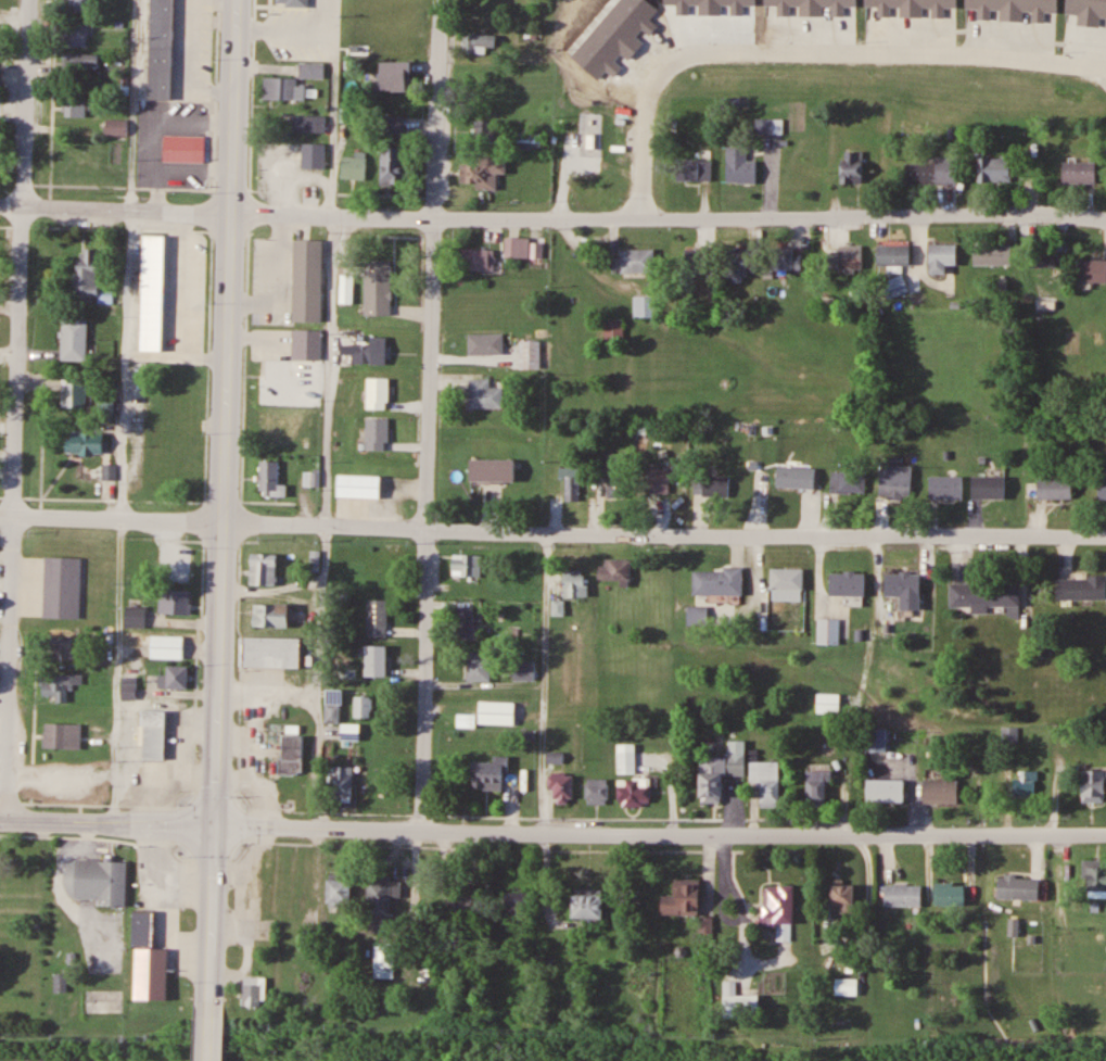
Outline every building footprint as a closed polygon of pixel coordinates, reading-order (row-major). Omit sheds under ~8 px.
[(95,11),(95,0),(68,0),(68,11),(95,11)] [(150,99),(173,100),(175,0),(152,0),(150,99)] [(67,47),(89,47),(89,24),(68,24),(67,47)] [(497,35),(465,34),(464,52),(486,53),(486,48),(496,48),(497,35)] [(301,63),(301,78),(325,78),(326,62),(332,62),(333,44),(309,44),(308,63),(301,63)] [(98,71),(98,54),(65,54),(65,71),(98,71)] [(479,60),(471,60),(471,69),(479,69),(479,60)] [(380,62),(380,91),(411,91),(411,62),(380,62)] [(265,100),(307,100),(307,86),(298,86),(298,78),(265,77),(265,100)] [(87,118),(87,93),(65,93),(65,118),(87,118)] [(327,115),(290,115),(290,132),(327,132),(327,115)] [(386,138),(405,138),(405,117),(385,117),(386,138)] [(783,169),(780,118),(761,119),(765,170),(783,169)] [(127,120),(106,121),(107,136),(128,135),(127,120)] [(504,130),(497,130),(497,121),(475,121),(475,140),(504,140),(504,130)] [(542,150),(542,134),(520,134),(520,150),(542,150)] [(164,162),(196,162),(196,136),(164,136),(164,162)] [(326,169),(326,143),(303,143),(303,169),(326,169)] [(405,185),(405,147),(383,147),(383,185),(405,185)] [(757,161),(747,161),(747,147),(728,147),(728,183),(757,183),(757,161)] [(841,183),(864,183),(864,152),(841,152),(841,183)] [(367,179),(367,156),(342,156),(342,179),(367,179)] [(461,164),(461,188),(498,188),(498,174),(507,174),(507,157),(484,156),(484,164),(461,164)] [(903,162),(903,184),(958,185),(958,157),(936,156),(936,163),(903,162)] [(978,182),(1012,182),(1012,157),(978,157),(978,182)] [(677,160),(677,181),(713,181),(713,160),(677,160)] [(1097,162),(1064,162),(1064,185),(1097,185),(1097,162)] [(143,233),(168,233),(164,353),(140,352),(143,233)] [(505,238),(505,258),(530,258),(530,238),(505,238)] [(295,239),(325,240),(321,323),(293,321),(295,239)] [(930,274),(947,274),(947,264),(958,264),(958,244),(930,244),(930,274)] [(974,265),(1012,265),(1012,244),(974,244),(974,265)] [(772,269),(801,269),(801,253),(794,253),(794,245),(772,245),(772,269)] [(911,245),(879,245),(879,267),(911,267),(911,245)] [(863,246),(836,246),(836,271),(863,271),(863,246)] [(707,248),(688,248),(688,284),(707,284),(707,248)] [(748,276),(748,248),(729,248),(729,276),(748,276)] [(99,295),(99,302),(113,302),(113,291),(98,291),(99,249),(83,249),(83,258),(75,258),(75,295),(99,295)] [(495,249),(463,249),(463,270),(495,270),(495,249)] [(655,249),(622,249),(622,274),(655,274),(655,249)] [(370,286),(394,286),(395,251),(370,251),(370,286)] [(1031,268),(1057,267),(1056,252),(1030,252),(1031,268)] [(1105,283),(1105,260),(1079,260),(1079,282),(1105,283)] [(907,294),(905,277),(890,279),(892,295),(907,294)] [(656,296),(633,296),(633,317),(656,317),(656,296)] [(87,319),(61,319),(61,361),(87,361),(87,319)] [(623,346),(623,320),(595,320),(595,346),(623,346)] [(468,355),(504,355),(504,334),(468,334),(468,355)] [(519,369),(541,369),(541,341),(519,341),(519,369)] [(341,364),(372,364),(372,345),(341,345),(341,364)] [(282,407),(282,374),(259,374),(259,407),(282,407)] [(87,408),(87,379),(62,379),(62,408),(87,408)] [(367,410),(390,410),(390,379),(367,379),(367,410)] [(504,380),(470,380),(470,409),(504,409),(504,380)] [(367,450),(390,450),(390,419),(367,419),(367,450)] [(106,454),(106,433),(68,433),(68,454),(106,454)] [(608,454),(608,498),(626,498),(626,454),(608,454)] [(516,482),(516,460),(471,460),(471,482),(516,482)] [(261,461),(261,496),(287,496),(287,484),(278,484),(278,461),(261,461)] [(670,463),(647,463),(647,494),(670,494),(670,463)] [(881,496),(912,496),(912,465),(881,465),(881,496)] [(817,468),(778,466),(778,487),(816,489),(817,468)] [(560,479),(566,479),(566,502),(581,502),(581,468),(560,468),(560,479)] [(867,471),(831,471),(831,493),(867,493),(867,471)] [(338,475),(338,498),(382,498),(382,475),(338,475)] [(730,475),(695,475),(695,496),(730,496),(730,475)] [(964,476),(931,476),(931,500),(964,500),(964,476)] [(973,498),(1006,498),(1006,476),(973,476),(973,498)] [(1073,478),(1039,478),(1039,498),(1073,498),(1073,478)] [(276,584),(276,552),(251,552),(251,584),(276,584)] [(46,555),(82,557),(80,617),(45,616),(46,555)] [(482,555),(453,555),(453,577),(482,577),(482,555)] [(632,560),(601,560),(601,582),(632,582),(632,560)] [(745,565),(745,595),(694,594),(695,570),(725,571),(725,565),(745,565)] [(772,599),(804,599),(804,568),(772,568),(772,599)] [(564,598),(587,598),(587,571),(564,571),(564,598)] [(866,596),(866,572),(831,572),(831,596),(866,596)] [(922,573),(887,573),(887,597),(922,597),(922,573)] [(1059,577),(1059,601),(1105,601),(1105,577),(1059,577)] [(1021,582),(951,582),(951,611),(989,611),(989,608),(1021,608),(1021,582)] [(191,613),(191,588),(160,588),(160,613),(191,613)] [(367,636),(388,636),(388,598),(367,598),(367,636)] [(289,602),(254,602),(254,626),(289,626),(289,602)] [(126,606),(126,627),(147,627),(147,606),(126,606)] [(707,625),(707,606),(689,606),(689,624),(707,625)] [(475,607),(459,607),(459,638),(475,638),(475,607)] [(840,644),(840,619),(819,619),(818,644),(840,644)] [(301,636),(300,665),(243,664),(244,634),(301,636)] [(183,635),(151,635),(151,658),(183,658),(183,635)] [(74,659),(74,636),(49,636),(49,659),(74,659)] [(365,676),(388,676),(388,644),(365,644),(365,676)] [(466,652),(466,681),(491,681),(491,652),(466,652)] [(535,681),(535,660),(513,660),(513,681),(535,681)] [(188,687),(188,665),(168,665),(168,674),(159,674),(159,687),(188,687)] [(84,674),(43,674),(43,701),(69,702),(69,685),(84,685),(84,674)] [(136,698),(136,677),(123,677),(123,698),(136,698)] [(840,692),(817,692),(817,712),(840,712),(840,692)] [(372,717),(372,696),(354,696),(354,717),(372,717)] [(479,725),(514,725),(515,701),(479,701),(479,725)] [(327,721),(340,721),(340,703),(327,703),(327,721)] [(142,708),(141,758),(165,759),(166,708),(142,708)] [(82,748),(82,723),(44,723),(44,748),(82,748)] [(360,740),(360,723),(341,723),(341,740),(360,740)] [(866,751),(887,751),(887,727),(866,727),(866,751)] [(304,733),(282,733),(282,772),(304,772),(304,733)] [(702,756),(702,802),(725,802),(725,776),(747,776),(747,740),(729,740),(729,756),(702,756)] [(618,774),(636,774),(636,743),(618,743),(618,774)] [(495,762),(473,761),(472,789),(506,790),(506,756),(495,756),(495,762)] [(762,781),(762,807),(782,807),(782,760),(751,760),(751,781),(762,781)] [(354,765),(330,765),(330,798),(354,798),(354,765)] [(386,802),(386,770),(367,770),(367,802),(386,802)] [(829,770),(808,770),(808,806),(829,806),(829,770)] [(1014,778),(1014,797),(1037,797),(1037,770),(1021,770),(1021,778),(1014,778)] [(1085,770),(1085,801),(1105,801),(1105,770),(1085,770)] [(551,773),(551,803),(574,803),(574,773),(551,773)] [(587,779),(587,804),(610,804),(610,779),(587,779)] [(619,805),(651,805),(651,779),(619,779),(619,805)] [(905,779),(866,779),(866,802),(905,802),(905,779)] [(959,779),(925,779),(925,802),(959,802),(959,779)] [(127,859),(77,858),(66,866),(63,876),(66,887),(75,898),(100,898),(100,905),(126,906),(127,859)] [(1084,860),(1084,896),(1105,896),(1105,860),(1084,860)] [(391,874),(370,874),(369,919),(391,920),(391,895),(401,895),(402,880),(391,880),(391,874)] [(999,876),(999,898),(1041,898),(1041,876),(999,876)] [(663,894),(663,914),(701,914),(701,879),(674,879),(674,894),(663,894)] [(857,881),(834,881),(834,912),(857,912),(857,881)] [(966,905),(966,882),(936,882),(936,905),(966,905)] [(923,906),(923,884),(885,884),(885,906),(923,906)] [(794,885),(766,885),(766,925),(778,925),(778,940),(794,940),(794,885)] [(474,886),(439,886),(439,913),(474,913),(474,886)] [(532,891),(504,891),(504,925),(532,925),(532,891)] [(574,918),(605,918),(605,893),(574,893),(574,918)] [(153,946),(153,911),(134,911),(134,946),(153,946)] [(395,977),(395,941),(374,941),(374,977),(395,977)] [(55,974),(55,990),(66,990),(66,974),(55,974)] [(244,1005),(263,1005),(263,977),(244,977),(244,1005)] [(859,979),(837,979),(837,994),(859,994),(859,979)] [(724,981),(724,1017),(760,1017),(760,995),(736,995),(736,981),(724,981)]
